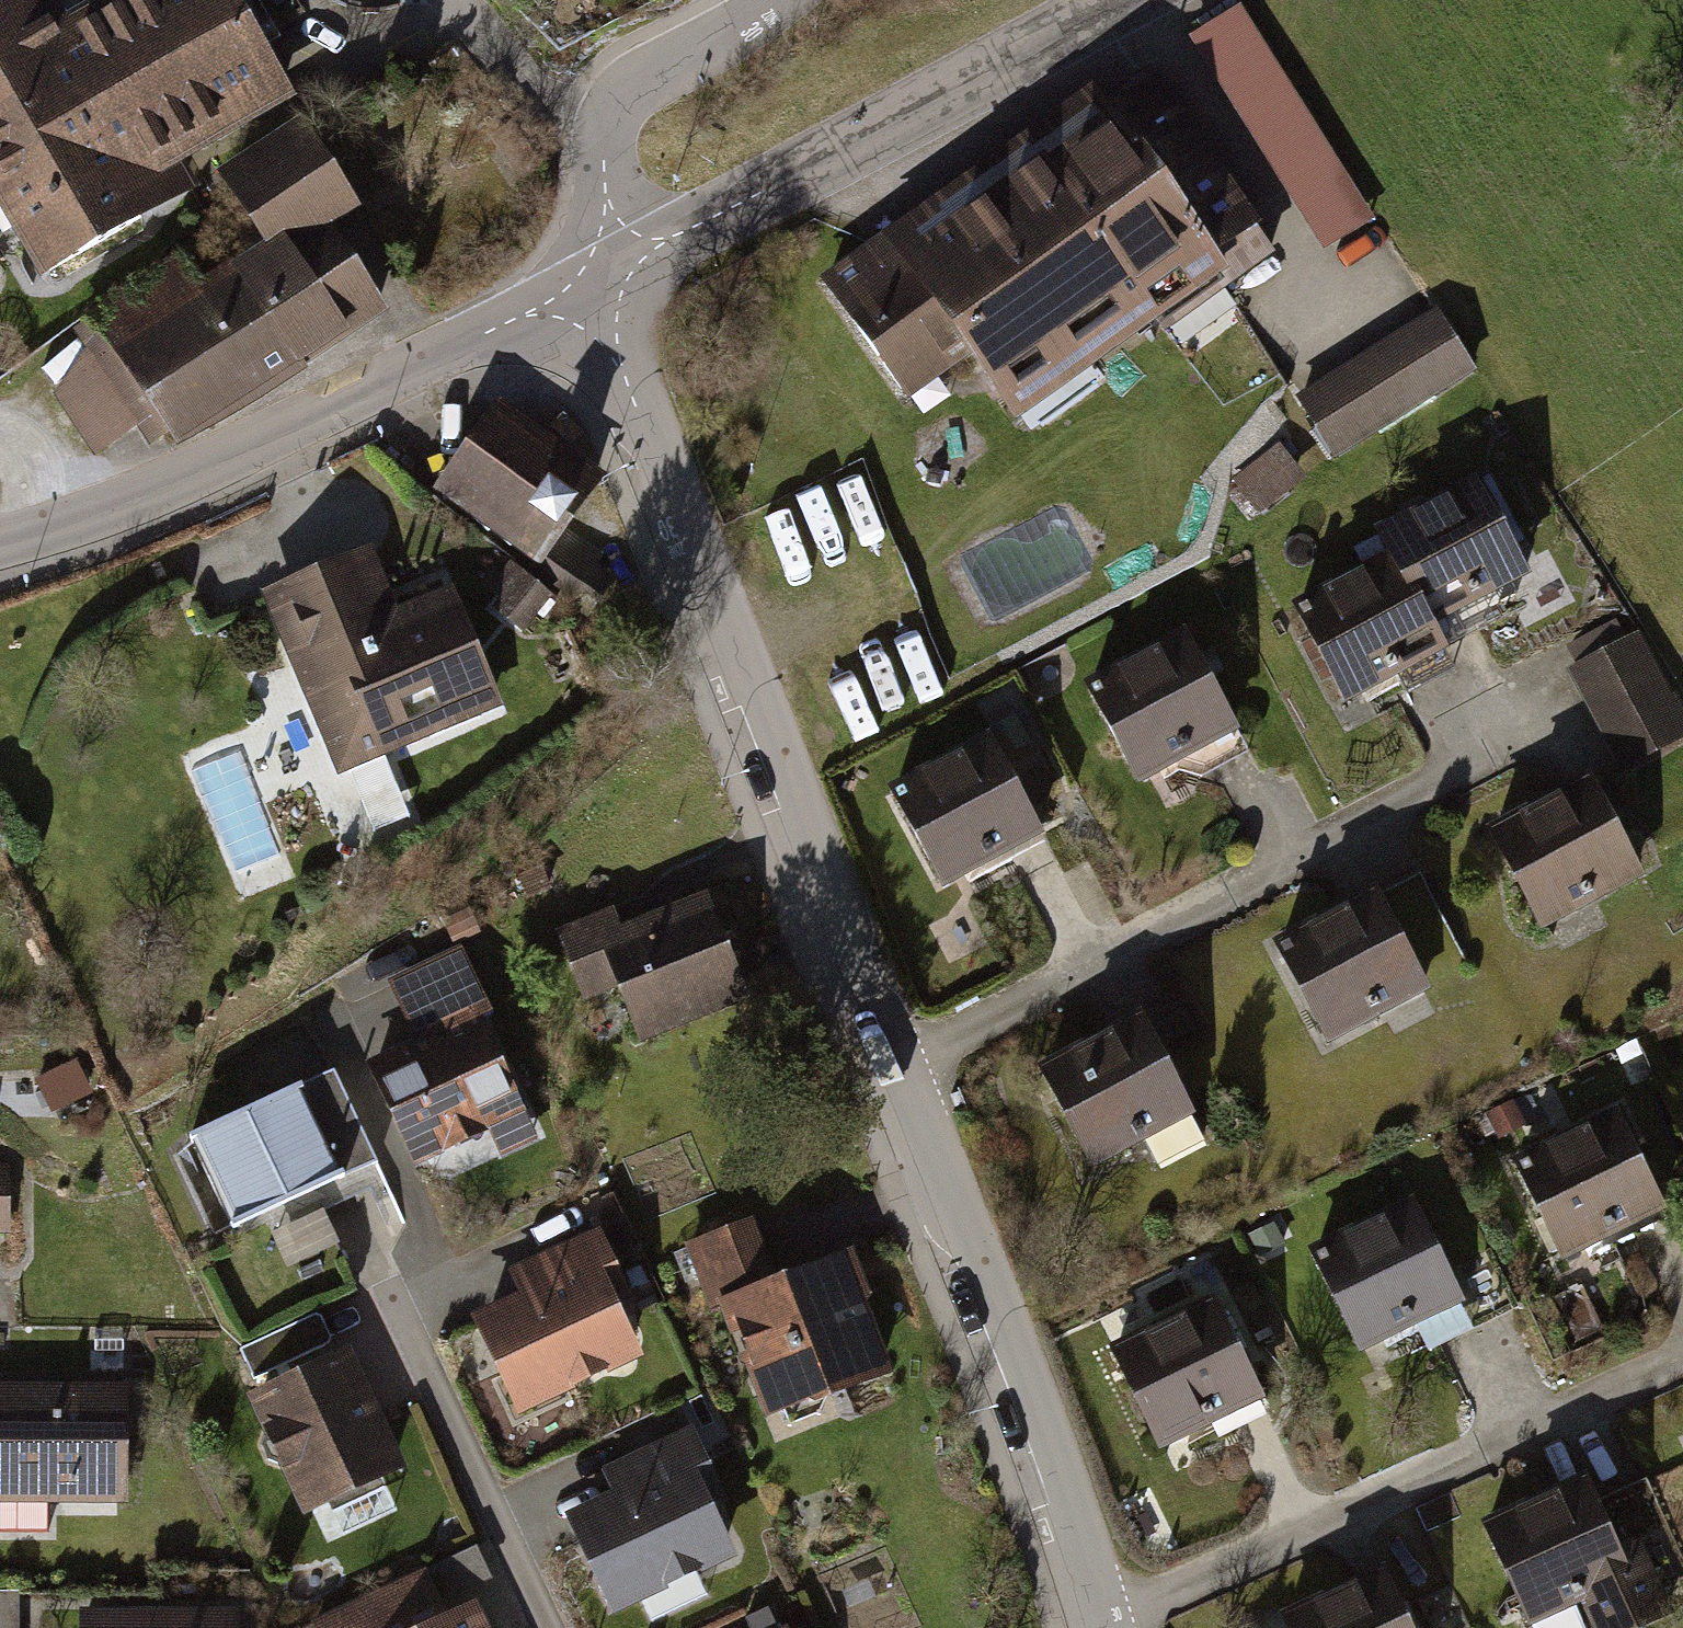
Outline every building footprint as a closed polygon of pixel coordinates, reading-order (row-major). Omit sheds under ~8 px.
[(38,293),(168,223),(137,165),(62,27),(47,0),(0,0),(0,222),(38,293)] [(228,0),(112,0),(62,27),(137,165),(277,90),(228,0)] [(1358,216),(1242,12),(1193,39),(1309,244),(1358,216)] [(1098,95),(816,289),(904,416),(970,371),(1016,437),(1274,259),(1153,84),(1111,114),(1098,95)] [(355,214),(297,123),(210,178),(256,250),(271,241),(283,259),(323,234),(355,214)] [(378,321),(323,234),(283,259),(271,241),(256,250),(223,271),(290,377),(378,321)] [(180,263),(84,324),(168,455),(290,377),(223,271),(196,288),(180,263)] [(1425,312),(1289,402),(1339,480),(1474,384),(1425,312)] [(597,481),(497,412),(475,443),(443,488),(601,599),(616,577),(558,537),(597,481)] [(1264,516),(1311,482),(1283,444),(1236,478),(1264,516)] [(1527,590),(1473,484),(1367,538),(1382,567),(1421,644),(1527,590)] [(362,554),(257,595),(330,782),(494,718),(444,590),(385,613),(362,554)] [(1382,567),(1292,612),(1341,709),(1431,663),(1421,644),(1382,567)] [(513,634),(554,619),(537,569),(495,584),(513,634)] [(460,592),(487,649),(514,636),(487,579),(460,592)] [(1186,633),(1078,690),(1139,805),(1247,748),(1186,633)] [(1616,771),(1682,736),(1682,723),(1639,640),(1567,677),(1616,771)] [(990,744),(887,792),(938,900),(1041,852),(990,744)] [(1589,790),(1488,837),(1537,941),(1638,894),(1589,790)] [(703,899),(555,956),(577,1013),(623,995),(646,1054),(748,1015),(703,899)] [(1370,902),(1270,951),(1319,1051),(1420,1002),(1370,902)] [(459,964),(387,995),(415,1055),(376,1069),(420,1167),(526,1121),(459,964)] [(1134,1024),(1030,1079),(1084,1181),(1188,1125),(1134,1024)] [(71,1066),(29,1086),(46,1120),(88,1100),(71,1066)] [(333,1082),(191,1146),(230,1234),(373,1170),(333,1082)] [(1615,1122),(1509,1165),(1549,1262),(1655,1219),(1615,1122)] [(1407,1205),(1305,1254),(1353,1356),(1456,1307),(1407,1205)] [(299,1275),(348,1251),(333,1220),(283,1244),(299,1275)] [(755,1226),(692,1251),(762,1430),(892,1379),(845,1258),(778,1285),(755,1226)] [(514,1303),(466,1321),(513,1426),(652,1363),(600,1236),(501,1275),(514,1303)] [(1218,1306),(1110,1356),(1162,1468),(1270,1418),(1218,1306)] [(347,1355),(242,1402),(297,1525),(402,1479),(347,1355)] [(0,1393),(0,1503),(115,1508),(120,1398),(0,1393)] [(601,1503),(557,1522),(602,1623),(739,1562),(683,1436),(590,1478),(601,1503)] [(1674,1450),(1682,1472),(1682,1446),(1674,1450)] [(1477,1527),(1514,1627),(1522,1627),(1625,1591),(1588,1487),(1477,1527)] [(1267,1625),(1269,1627),(1400,1627),(1373,1573),(1267,1625)] [(470,1612),(440,1626),(418,1581),(307,1627),(478,1627),(470,1612)]
